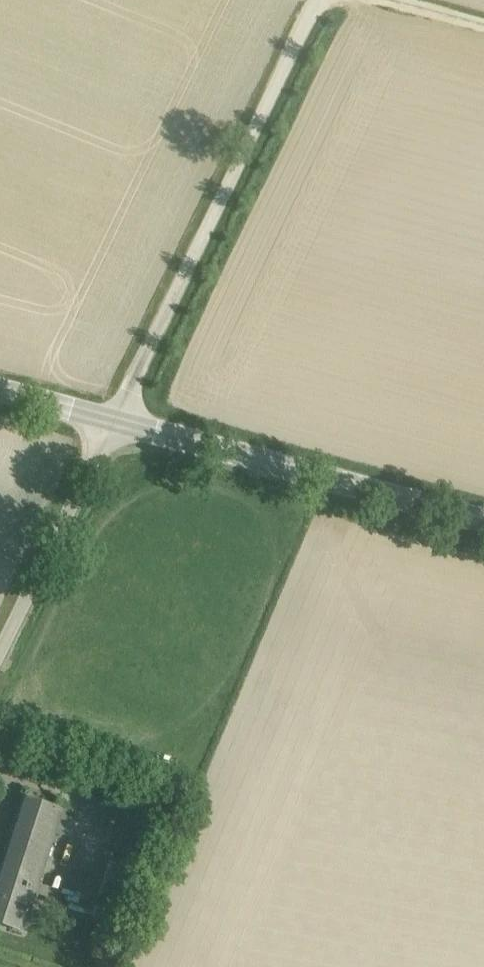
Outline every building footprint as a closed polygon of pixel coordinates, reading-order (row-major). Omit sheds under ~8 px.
[(0,864),(0,924),(23,932),(62,811),(21,798),(0,864)]
